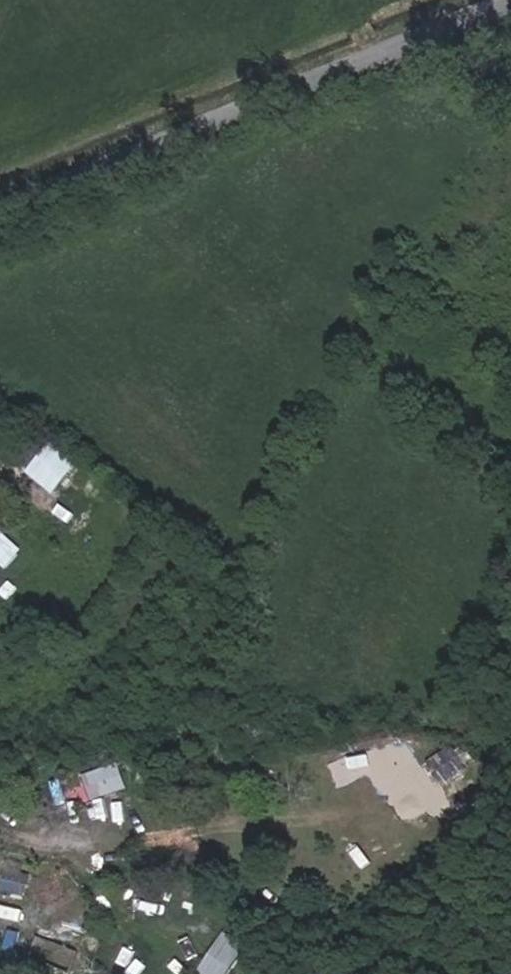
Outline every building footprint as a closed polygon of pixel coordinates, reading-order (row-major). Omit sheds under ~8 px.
[(52,439),(28,469),(55,491),(80,461),(52,439)] [(21,543),(0,526),(0,570),(21,543)] [(84,772),(92,798),(129,787),(121,761),(84,772)] [(250,948),(227,931),(196,972),(199,973),(230,973),(250,948)]
